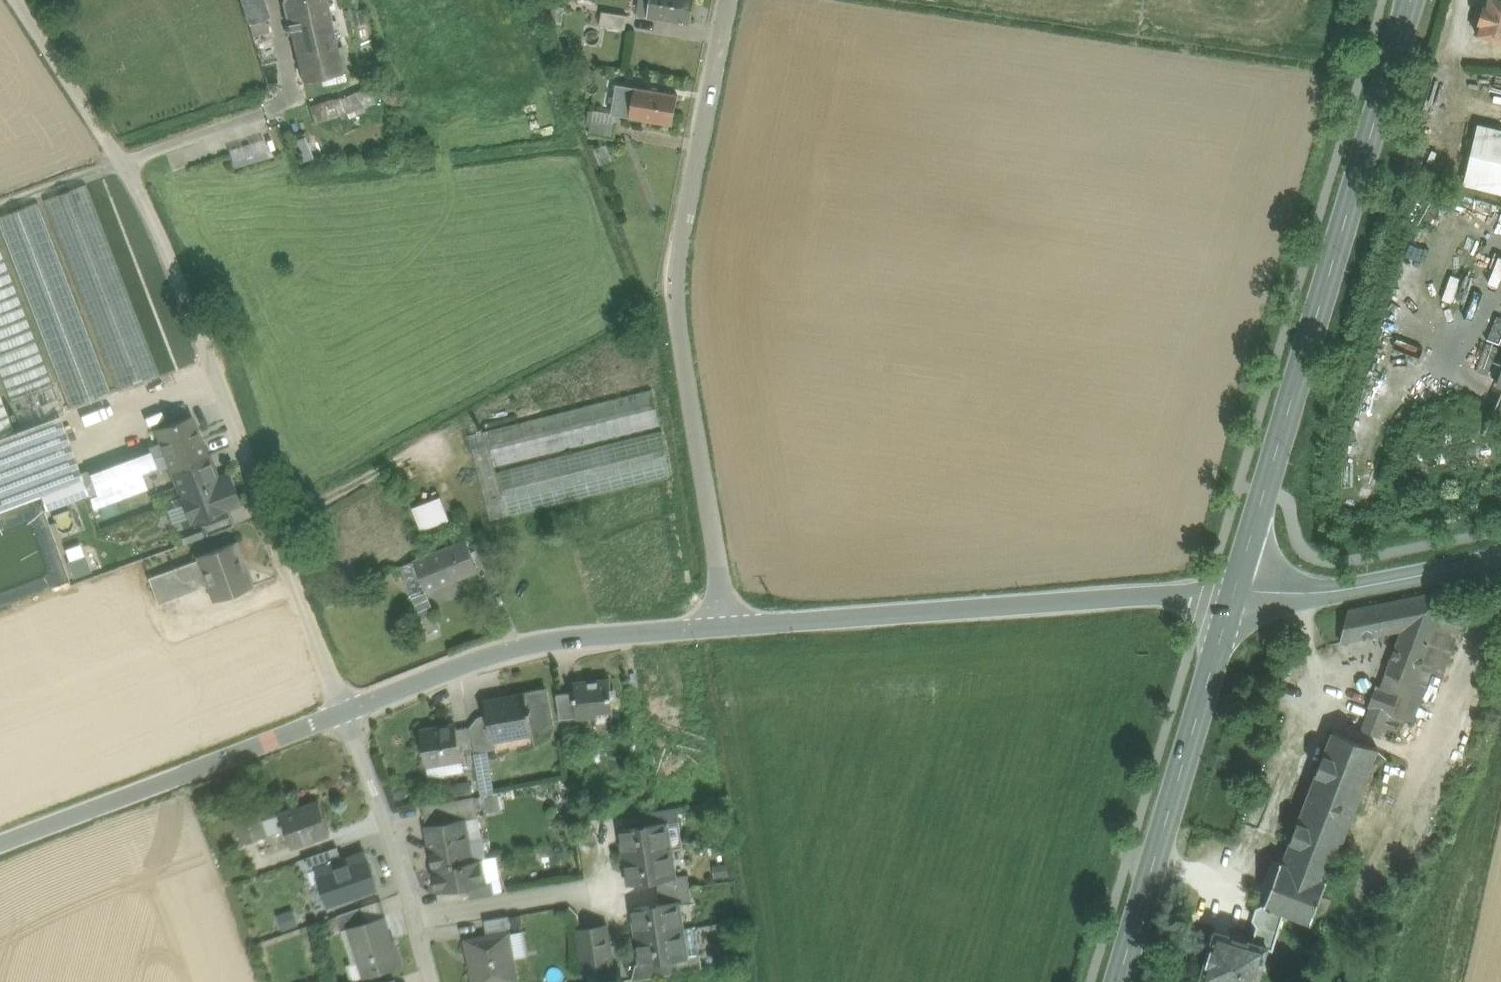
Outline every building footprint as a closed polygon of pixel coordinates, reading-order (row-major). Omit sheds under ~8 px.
[(252,35),(273,29),(264,0),(241,0),(252,35)] [(288,14),(312,8),(310,0),(285,0),(288,14)] [(288,14),(297,52),(336,44),(327,0),(310,0),(312,8),(288,14)] [(333,17),(347,14),(344,0),(330,0),(333,17)] [(651,1),(643,0),(639,0),(637,13),(648,15),(651,1)] [(651,1),(648,15),(690,22),(694,0),(651,0),(651,1)] [(1483,7),(1478,5),(1474,18),(1479,20),(1475,33),(1500,40),(1500,0),(1485,0),(1483,7)] [(627,17),(609,14),(607,26),(625,29),(627,17)] [(336,44),(297,52),(304,82),(343,74),(336,44)] [(590,68),(580,75),(586,84),(596,77),(590,68)] [(678,94),(616,84),(611,114),(615,115),(673,124),(678,94)] [(362,91),(314,109),(320,124),(369,108),(377,104),(372,91),(369,93),(368,91),(366,92),(362,91)] [(615,115),(611,114),(594,111),(590,134),(613,138),(616,124),(615,115)] [(1478,125),(1465,183),(1500,192),(1500,130),(1478,125)] [(266,139),(230,145),(234,166),(269,160),(266,139)] [(312,143),(300,146),(302,157),(315,154),(312,143)] [(608,146),(596,150),(602,165),(613,161),(608,146)] [(0,217),(0,437),(62,414),(161,377),(86,184),(0,217)] [(1487,343),(1476,371),(1488,376),(1499,348),(1487,343)] [(651,389),(485,431),(495,467),(660,425),(651,389)] [(62,414),(0,437),(0,510),(41,495),(86,478),(62,414)] [(191,417),(157,429),(162,442),(171,466),(172,470),(208,457),(207,455),(202,440),(200,441),(191,417)] [(495,467),(485,431),(468,435),(489,521),(507,516),(496,473),(495,467)] [(662,431),(496,473),(507,516),(671,475),(662,431)] [(98,491),(89,493),(94,509),(149,489),(144,476),(171,466),(162,442),(89,468),(98,491)] [(208,457),(172,470),(192,521),(238,504),(233,490),(231,489),(227,478),(219,481),(209,455),(207,455),(208,457)] [(90,490),(86,478),(41,495),(45,506),(90,490)] [(440,497),(413,508),(422,530),(449,520),(440,497)] [(230,514),(201,524),(206,537),(235,526),(230,514)] [(465,540),(439,551),(452,582),(478,571),(465,540)] [(236,543),(198,557),(199,559),(209,586),(214,601),(252,586),(252,585),(249,586),(240,561),(242,560),(236,543)] [(439,551),(413,562),(426,593),(452,582),(439,551)] [(69,559),(74,575),(91,570),(86,554),(69,559)] [(177,568),(176,566),(173,568),(174,569),(149,578),(158,604),(209,586),(199,559),(177,568)] [(426,593),(413,562),(399,567),(420,619),(423,618),(429,633),(440,628),(426,593)] [(691,570),(683,571),(685,585),(693,584),(691,570)] [(1449,590),(1349,609),(1340,642),(1403,630),(1387,672),(1387,673),(1415,683),(1415,682),(1421,667),(1444,606),(1449,591),(1449,590)] [(1444,606),(1421,667),(1433,671),(1440,673),(1462,613),(1444,606)] [(1433,671),(1421,667),(1415,682),(1424,685),(1404,718),(1415,722),(1433,671)] [(1415,683),(1387,673),(1387,672),(1382,670),(1369,705),(1370,706),(1404,718),(1424,685),(1415,682),(1415,683)] [(610,680),(585,682),(586,683),(575,684),(575,692),(576,697),(575,697),(577,718),(597,716),(596,711),(613,709),(610,680)] [(545,691),(526,694),(532,730),(532,731),(552,727),(545,691)] [(575,692),(556,694),(560,720),(577,718),(575,697),(576,697),(575,692)] [(526,694),(485,702),(487,717),(492,741),(494,741),(511,737),(510,734),(532,730),(526,694)] [(1404,718),(1370,706),(1361,730),(1390,740),(1404,718)] [(474,750),(475,753),(487,751),(496,749),(494,741),(492,741),(487,717),(478,718),(470,727),(474,750)] [(456,726),(421,732),(426,765),(462,759),(461,752),(457,730),(456,726)] [(470,727),(457,730),(461,752),(474,750),(470,727)] [(1291,841),(1284,861),(1329,878),(1379,748),(1333,731),(1291,841)] [(467,782),(480,780),(475,753),(474,750),(461,752),(462,759),(426,765),(429,779),(465,773),(467,782)] [(487,751),(475,753),(480,780),(482,796),(494,794),(487,751)] [(423,807),(427,827),(464,820),(478,817),(475,797),(423,807)] [(499,797),(485,799),(487,815),(501,813),(499,797)] [(319,802),(298,809),(298,807),(279,813),(280,814),(285,830),(291,847),(330,833),(319,802)] [(256,808),(234,817),(243,844),(255,840),(266,836),(261,821),(256,808)] [(677,808),(646,812),(648,825),(666,822),(666,823),(679,821),(677,808)] [(280,814),(261,821),(266,836),(268,836),(285,830),(280,814)] [(485,854),(478,817),(464,820),(471,856),(485,854)] [(427,827),(426,827),(434,869),(472,862),(471,856),(464,820),(427,827)] [(648,825),(621,829),(625,857),(670,850),(666,823),(666,822),(648,825)] [(266,836),(255,840),(259,852),(272,847),(268,836),(266,836)] [(1291,841),(1283,837),(1276,857),(1281,860),(1284,861),(1291,841)] [(670,850),(625,857),(629,884),(674,877),(670,850)] [(365,855),(328,867),(339,898),(353,892),(375,885),(365,855)] [(472,862),(434,869),(438,893),(469,887),(485,884),(485,883),(481,860),(472,862)] [(1284,861),(1281,860),(1264,903),(1264,905),(1284,913),(1312,923),(1329,878),(1284,861)] [(728,866),(714,867),(715,878),(729,876),(728,866)] [(674,877),(657,880),(658,892),(690,887),(688,874),(674,877)] [(485,884),(469,887),(471,899),(494,894),(492,882),(485,883),(485,884)] [(690,887),(658,892),(660,904),(678,901),(678,902),(692,900),(690,887)] [(353,892),(339,898),(344,913),(359,908),(353,892)] [(379,901),(362,907),(367,922),(384,917),(379,901)] [(660,904),(633,908),(637,936),(682,929),(678,902),(678,901),(660,904)] [(1284,913),(1264,905),(1264,903),(1257,906),(1254,918),(1258,924),(1253,940),(1268,945),(1268,946),(1271,947),(1271,948),(1273,949),(1284,913)] [(344,913),(338,916),(343,931),(349,929),(349,927),(367,922),(362,907),(359,908),(344,913)] [(508,916),(484,921),(486,932),(510,928),(508,916)] [(367,922),(349,927),(349,929),(365,977),(401,966),(395,947),(394,948),(384,917),(367,922)] [(580,931),(587,981),(614,981),(605,927),(580,931)] [(682,929),(637,936),(641,964),(668,960),(686,957),(686,956),(697,954),(699,951),(696,930),(693,928),(682,929)] [(349,929),(343,931),(342,931),(353,965),(347,967),(352,981),(365,977),(349,929)] [(1219,930),(1216,929),(1216,932),(1215,933),(1210,935),(1207,944),(1211,948),(1207,960),(1202,961),(1199,970),(1203,974),(1203,975),(1202,978),(1215,981),(1257,981),(1268,946),(1268,945),(1253,940),(1219,930)] [(467,941),(474,981),(498,981),(516,979),(508,933),(467,941)] [(686,957),(668,960),(670,973),(702,967),(700,954),(697,954),(686,956),(686,957)] [(668,960),(636,965),(632,980),(670,973),(668,960)]
